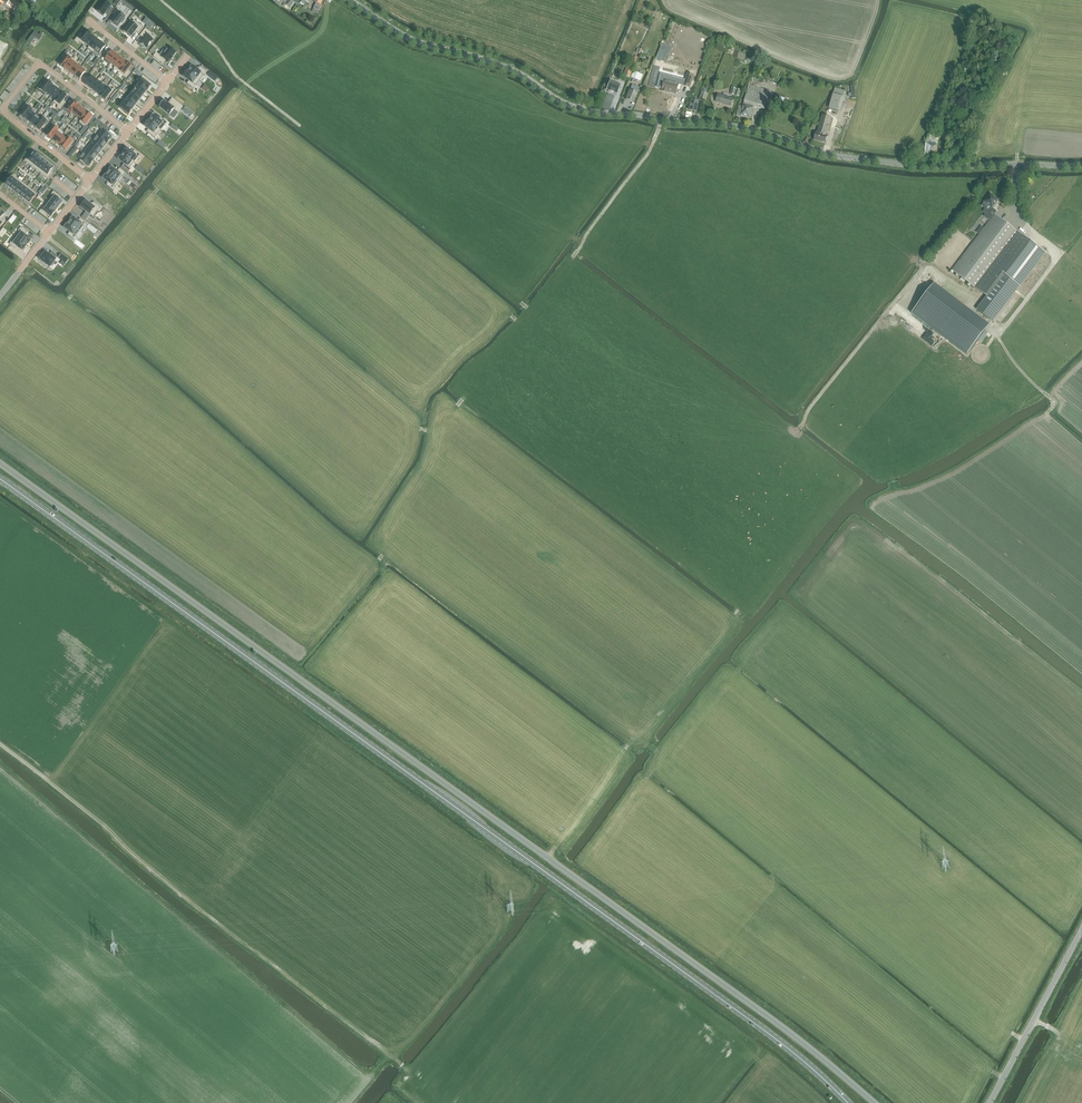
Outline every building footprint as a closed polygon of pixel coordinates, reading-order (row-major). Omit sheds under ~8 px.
[(96,10),(103,16),(105,13),(108,15),(113,9),(110,7),(111,5),(105,0),(104,0),(96,10)] [(320,4),(323,0),(315,0),(315,2),(317,3),(314,8),(319,11),(322,5),(320,4)] [(13,8),(15,8),(11,14),(17,17),(22,10),(16,6),(15,5),(13,8)] [(116,16),(111,22),(118,27),(121,23),(122,24),(125,19),(124,19),(127,16),(118,9),(113,14),(116,16)] [(663,30),(670,16),(658,10),(652,25),(663,30)] [(128,28),(124,32),(131,37),(135,31),(139,34),(144,27),(134,20),(131,24),(130,23),(127,27),(128,28)] [(144,38),(139,44),(140,45),(139,45),(143,48),(144,47),(146,49),(155,38),(150,35),(151,33),(146,29),(140,36),(144,38)] [(34,31),(27,40),(30,43),(35,37),(38,40),(41,37),(34,31)] [(80,33),(74,41),(77,43),(79,41),(83,45),(91,35),(87,31),(83,36),(80,33)] [(91,35),(83,45),(84,45),(85,44),(89,47),(88,48),(88,49),(96,39),(92,35),(91,35)] [(96,39),(88,49),(93,53),(94,51),(101,43),(96,39)] [(101,43),(94,51),(99,55),(106,46),(101,43)] [(156,53),(154,56),(163,64),(166,60),(168,62),(170,60),(171,61),(173,58),(173,57),(176,52),(173,50),(174,49),(171,47),(170,48),(169,47),(165,52),(163,51),(159,55),(156,53)] [(112,51),(106,60),(110,63),(117,55),(112,51)] [(117,55),(110,63),(115,67),(122,59),(117,55)] [(67,56),(60,65),(65,69),(72,60),(67,56)] [(122,59),(115,67),(114,69),(119,72),(127,62),(126,62),(122,59)] [(72,60),(65,69),(70,73),(76,64),(72,61),(72,60)] [(127,62),(119,72),(126,78),(131,73),(128,71),(132,66),(127,62)] [(76,64),(70,73),(74,76),(81,68),(76,64)] [(624,75),(629,77),(633,67),(628,65),(624,75)] [(188,71),(187,71),(200,81),(207,72),(200,67),(197,70),(191,66),(189,69),(190,69),(188,71)] [(81,68),(74,76),(79,80),(86,72),(81,68)] [(187,71),(183,76),(189,81),(187,83),(194,89),(200,81),(187,71)] [(638,79),(640,80),(641,79),(642,75),(634,71),(631,77),(638,80),(638,79)] [(218,78),(211,72),(208,76),(215,81),(218,78)] [(687,73),(683,85),(690,87),(694,76),(687,73)] [(143,75),(137,83),(147,91),(151,86),(147,82),(149,80),(143,75)] [(92,77),(86,85),(90,89),(97,80),(92,77)] [(97,80),(90,89),(95,92),(102,84),(97,80)] [(665,81),(661,80),(658,88),(663,89),(662,91),(668,92),(668,91),(676,94),(679,84),(665,80),(665,81)] [(41,84),(36,90),(39,92),(40,91),(44,95),(52,85),(47,81),(44,86),(41,84)] [(610,91),(613,93),(613,92),(617,94),(621,85),(610,81),(607,90),(610,91)] [(102,84),(95,92),(100,96),(100,97),(108,86),(103,82),(102,84)] [(139,84),(135,89),(144,95),(147,91),(137,83),(139,84)] [(52,85),(44,95),(45,95),(46,93),(51,97),(57,89),(57,88),(56,88),(55,87),(54,86),(54,87),(52,85),(53,85),(52,85)] [(740,106),(737,116),(741,117),(741,116),(751,118),(754,107),(765,110),(770,91),(749,85),(743,106),(740,106)] [(108,86),(100,97),(105,100),(108,96),(111,98),(117,90),(114,88),(112,90),(108,86)] [(634,89),(631,88),(630,90),(626,100),(634,103),(637,93),(633,91),(634,89)] [(740,97),(741,91),(732,88),(730,94),(740,97)] [(840,112),(844,97),(843,97),(845,91),(835,88),(834,94),(833,94),(829,109),(840,112)] [(57,89),(51,97),(55,100),(54,102),(62,92),(61,92),(60,91),(59,90),(59,91),(58,89),(57,89)] [(135,89),(131,94),(140,100),(144,95),(135,89)] [(699,99),(705,102),(708,93),(702,91),(699,99)] [(62,92),(54,102),(58,106),(57,108),(60,110),(66,103),(63,101),(67,96),(62,92)] [(126,97),(136,105),(140,100),(131,94),(128,98),(126,97)] [(716,102),(731,106),(734,98),(719,94),(716,102)] [(785,103),(786,98),(776,95),(774,100),(785,103)] [(126,97),(122,102),(133,110),(133,109),(136,105),(126,97)] [(164,99),(158,106),(169,114),(173,109),(177,112),(182,105),(172,97),(169,101),(168,103),(164,99)] [(689,110),(697,112),(699,102),(692,100),(689,110)] [(67,104),(62,109),(70,115),(78,105),(73,101),(69,106),(67,104)] [(124,103),(120,108),(129,115),(133,110),(122,102),(124,103)] [(24,111),(21,115),(26,119),(33,109),(26,103),(22,108),(24,111)] [(78,105),(70,115),(72,113),(76,117),(83,109),(82,108),(80,107),(78,105)] [(33,109),(26,119),(28,120),(28,121),(30,122),(30,123),(37,115),(32,111),(34,109),(33,109)] [(83,109),(76,117),(81,120),(79,122),(80,123),(88,112),(87,112),(85,111),(86,111),(85,111),(83,109)] [(88,112),(80,123),(85,127),(93,116),(88,112)] [(37,115),(30,123),(31,123),(33,125),(35,126),(35,127),(43,116),(41,118),(37,115)] [(149,120),(149,121),(161,130),(167,123),(161,117),(159,120),(152,115),(150,118),(151,119),(149,121),(149,120)] [(826,143),(828,136),(827,136),(832,117),(822,115),(817,133),(816,133),(814,140),(822,142),(826,143)] [(43,116),(35,127),(40,130),(48,120),(43,116)] [(149,121),(144,126),(149,129),(147,132),(155,138),(161,130),(149,121)] [(102,130),(97,136),(107,143),(111,139),(110,139),(112,137),(106,132),(109,129),(102,124),(102,125),(100,127),(102,130)] [(54,125),(46,135),(51,139),(59,129),(54,125)] [(59,129),(51,139),(52,139),(53,141),(54,141),(56,142),(55,143),(56,143),(62,135),(58,131),(59,129)] [(926,142),(924,156),(938,158),(941,135),(929,134),(929,138),(927,138),(927,142),(926,142)] [(62,135),(56,143),(57,143),(58,145),(59,145),(61,146),(60,146),(61,147),(69,136),(68,136),(67,138),(62,135)] [(69,136),(61,147),(66,151),(74,140),(69,136)] [(97,136),(93,141),(102,149),(106,143),(107,144),(107,143),(97,136)] [(93,141),(88,147),(98,154),(102,149),(93,141)] [(88,147),(84,153),(94,161),(94,160),(98,154),(88,147)] [(127,148),(123,154),(134,163),(140,155),(135,150),(133,153),(127,148)] [(29,154),(24,161),(32,166),(39,156),(34,152),(32,156),(29,154)] [(81,160),(78,163),(83,167),(85,164),(88,166),(90,165),(94,161),(84,153),(79,159),(81,160)] [(121,156),(118,159),(124,164),(122,166),(129,171),(131,168),(130,168),(134,163),(123,154),(122,156),(121,156)] [(39,156),(32,166),(36,170),(44,160),(39,157),(40,156),(39,156)] [(44,160),(36,170),(41,174),(49,164),(44,160)] [(49,164),(41,174),(48,179),(53,173),(51,171),(54,168),(49,164)] [(109,171),(108,173),(120,182),(119,181),(125,173),(120,168),(117,172),(111,167),(109,170),(109,171)] [(105,175),(103,178),(109,182),(107,185),(113,190),(120,182),(108,173),(106,175),(105,175)] [(13,175),(6,185),(10,188),(18,179),(13,175)] [(18,179),(10,188),(15,192),(23,182),(18,179)] [(23,182),(15,192),(20,196),(28,186),(23,182)] [(45,184),(39,192),(40,193),(42,194),(42,195),(48,187),(45,184)] [(28,186),(20,196),(25,200),(32,190),(28,186)] [(32,190),(25,200),(30,203),(37,194),(32,190)] [(49,199),(49,200),(59,207),(62,202),(58,199),(61,197),(54,191),(51,194),(55,197),(51,201),(49,199)] [(984,216),(990,221),(995,214),(997,211),(993,208),(999,200),(990,193),(984,202),(991,207),(984,216)] [(49,200),(45,204),(55,212),(59,207),(49,200)] [(86,201),(81,207),(93,217),(101,207),(94,202),(92,205),(86,201)] [(45,204),(39,212),(45,217),(47,214),(51,217),(55,212),(45,204)] [(1020,286),(1045,252),(995,214),(990,221),(984,228),(979,234),(952,270),(987,297),(1004,274),(1020,286)] [(71,220),(69,222),(80,231),(86,223),(80,219),(78,221),(72,217),(70,220),(71,220)] [(66,224),(64,227),(70,232),(68,235),(74,239),(80,231),(69,222),(67,225),(66,224)] [(20,232),(16,237),(27,245),(28,243),(29,244),(32,240),(26,236),(28,232),(21,227),(19,231),(20,232)] [(16,237),(9,244),(15,249),(17,246),(23,251),(26,248),(25,247),(27,245),(16,237)] [(44,255),(40,259),(41,260),(41,261),(45,264),(45,263),(50,267),(55,260),(57,256),(52,252),(49,255),(46,253),(44,255)] [(66,264),(69,260),(62,254),(59,258),(62,261),(66,264)] [(993,321),(1020,286),(1004,274),(987,297),(977,310),(993,321)] [(912,288),(905,299),(909,302),(917,291),(912,288)] [(927,292),(917,303),(922,308),(927,303),(925,301),(931,295),(927,292)] [(934,327),(948,309),(955,314),(958,311),(954,308),(959,303),(955,300),(952,304),(944,298),(937,308),(930,302),(923,312),(928,316),(925,320),(934,327)] [(948,334),(956,340),(970,319),(962,313),(948,334)]
